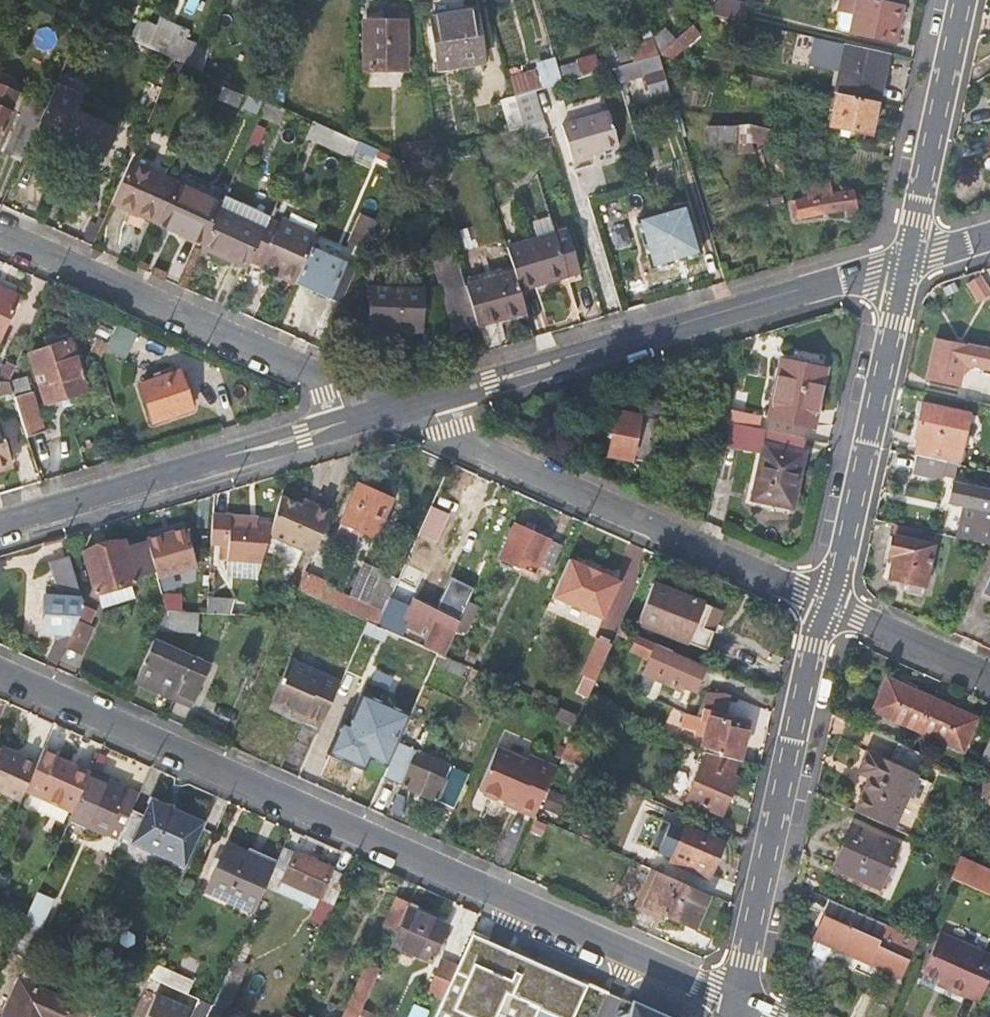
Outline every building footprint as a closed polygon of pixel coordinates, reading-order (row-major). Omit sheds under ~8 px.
[(735,0),(716,0),(714,2),(704,13),(720,16),(745,21),(749,3),(735,0)] [(905,4),(888,0),(842,0),(840,9),(843,9),(839,25),(841,27),(851,30),(850,31),(897,40),(905,4)] [(436,9),(441,69),(482,65),(477,5),(436,9)] [(674,57),(720,16),(704,13),(675,39),(659,54),(674,57)] [(158,27),(140,19),(131,39),(177,59),(202,71),(211,50),(186,38),(190,31),(162,19),(158,27)] [(404,20),(367,20),(367,68),(405,67),(404,20)] [(660,21),(652,27),(655,38),(659,54),(675,39),(660,21)] [(879,100),(890,52),(846,43),(814,36),(809,60),(841,67),(836,91),(839,92),(879,100)] [(655,38),(608,53),(613,68),(616,67),(639,60),(659,54),(655,38)] [(651,103),(672,97),(659,54),(639,60),(644,77),(651,103)] [(596,57),(560,68),(563,82),(601,71),(596,57)] [(616,67),(621,84),(644,77),(639,60),(616,67)] [(560,68),(540,74),(544,88),(554,85),(563,82),(560,68)] [(539,69),(511,77),(516,95),(516,96),(537,90),(544,88),(540,74),(539,69)] [(82,93),(57,82),(41,119),(38,126),(64,138),(101,155),(104,157),(116,128),(76,109),(82,93)] [(0,85),(0,135),(16,100),(19,94),(0,85)] [(544,88),(537,90),(542,107),(559,102),(554,85),(544,88)] [(542,107),(537,90),(516,96),(525,126),(545,119),(542,107)] [(873,133),(879,100),(839,92),(832,125),(873,133)] [(509,131),(525,127),(525,126),(516,96),(516,95),(500,99),(509,131)] [(283,123),(289,109),(284,107),(269,100),(262,115),(283,123)] [(3,151),(22,160),(38,126),(41,119),(23,110),(3,151)] [(591,155),(614,149),(603,111),(564,123),(575,163),(592,159),(591,155)] [(358,140),(313,121),(306,137),(351,157),(358,140)] [(708,141),(753,139),(749,124),(745,124),(708,126),(708,141)] [(780,146),(784,132),(749,124),(753,139),(780,146)] [(514,145),(530,142),(526,127),(510,132),(514,145)] [(101,155),(64,138),(56,151),(57,157),(92,173),(101,155)] [(437,151),(435,138),(399,142),(402,158),(420,156),(420,154),(437,151)] [(359,140),(351,159),(370,168),(378,150),(359,140)] [(394,184),(433,172),(428,154),(420,156),(405,160),(394,184)] [(113,202),(158,223),(177,182),(131,161),(113,202)] [(158,223),(204,243),(223,202),(177,182),(158,223)] [(831,193),(830,182),(807,185),(810,196),(791,200),(794,218),(856,207),(854,190),(831,193)] [(232,261),(248,268),(276,205),(231,184),(223,202),(204,243),(234,256),(232,261)] [(684,204),(683,200),(653,209),(654,212),(637,217),(650,261),(684,252),(686,258),(702,253),(688,203),(684,204)] [(537,286),(569,277),(556,234),(551,217),(534,222),(538,236),(507,245),(515,271),(521,290),(537,286)] [(263,267),(297,282),(312,246),(318,235),(284,219),(263,267)] [(350,247),(363,253),(375,228),(361,222),(350,247)] [(569,230),(556,234),(569,277),(581,274),(569,230)] [(312,246),(297,282),(331,298),(346,262),(312,246)] [(459,331),(478,325),(466,285),(456,248),(436,254),(459,331)] [(478,325),(527,311),(521,290),(515,271),(466,285),(478,325)] [(583,279),(581,274),(569,277),(571,283),(583,279)] [(966,285),(978,302),(989,295),(989,291),(980,275),(966,285)] [(539,292),(571,283),(569,277),(537,286),(539,292)] [(0,290),(0,341),(1,342),(24,294),(5,286),(3,291),(0,290)] [(370,331),(423,332),(424,289),(371,287),(370,331)] [(138,334),(119,325),(109,347),(128,356),(138,334)] [(44,350),(68,342),(65,333),(54,336),(53,333),(39,337),(44,350)] [(934,339),(926,378),(958,384),(964,361),(977,363),(980,350),(934,339)] [(87,391),(71,341),(68,342),(44,350),(31,354),(47,404),(87,391)] [(813,425),(827,368),(783,358),(770,415),(813,425)] [(182,371),(142,384),(153,422),(193,410),(182,371)] [(29,377),(10,383),(11,386),(13,393),(27,437),(46,431),(29,377)] [(0,381),(0,395),(10,392),(6,381),(0,381)] [(965,399),(989,405),(989,390),(968,385),(965,399)] [(919,438),(915,454),(917,455),(943,461),(946,461),(957,463),(967,414),(922,403),(914,437),(919,438)] [(762,413),(731,406),(729,419),(760,426),(762,413)] [(670,421),(618,410),(609,453),(662,463),(670,421)] [(800,466),(807,437),(760,426),(729,419),(723,444),(763,452),(753,498),(793,507),(803,466),(800,466)] [(12,463),(6,440),(3,441),(0,432),(0,467),(12,463)] [(943,461),(917,455),(914,469),(943,476),(946,461),(943,461)] [(952,482),(948,501),(962,503),(954,536),(989,544),(989,541),(989,490),(952,482)] [(360,483),(334,541),(352,548),(362,528),(377,535),(393,499),(360,483)] [(336,503),(314,497),(312,503),(301,500),(280,494),(273,522),(270,532),(314,551),(336,503)] [(303,494),(301,500),(312,503),(314,497),(303,494)] [(792,513),(793,507),(753,498),(752,505),(792,513)] [(231,556),(263,558),(270,532),(273,522),(257,520),(232,518),(232,513),(214,512),(212,540),(230,541),(231,556)] [(445,513),(432,540),(446,546),(458,519),(445,513)] [(515,523),(500,555),(535,572),(538,564),(552,570),(563,545),(515,523)] [(187,526),(147,537),(148,542),(156,569),(158,575),(198,564),(187,526)] [(932,544),(892,537),(888,555),(893,556),(889,576),(909,580),(906,593),(922,596),(932,544)] [(135,575),(156,569),(148,542),(128,548),(125,540),(84,551),(96,592),(99,591),(103,606),(134,597),(130,583),(137,581),(135,575)] [(48,657),(59,662),(67,644),(78,619),(83,610),(85,604),(83,596),(72,561),(70,555),(51,561),(57,583),(47,583),(44,630),(55,631),(56,640),(48,657)] [(620,581),(570,558),(554,595),(604,617),(620,581)] [(394,577),(363,564),(350,593),(368,601),(384,608),(393,587),(390,585),(394,577)] [(305,571),(297,588),(369,620),(377,623),(382,612),(326,587),(328,582),(305,571)] [(713,604),(656,581),(640,621),(708,648),(715,630),(704,625),(713,604)] [(234,599),(209,597),(208,612),(247,614),(255,590),(240,586),(234,599)] [(428,635),(424,644),(439,651),(446,654),(457,628),(462,617),(415,595),(409,606),(389,596),(377,623),(390,629),(402,634),(408,625),(428,635)] [(479,605),(470,601),(462,617),(457,628),(467,633),(479,605)] [(198,632),(200,611),(168,609),(160,628),(198,632)] [(83,610),(78,619),(89,625),(94,615),(83,610)] [(78,619),(67,644),(85,653),(97,628),(89,625),(78,619)] [(386,640),(390,629),(377,623),(369,620),(365,631),(386,640)] [(595,679),(612,643),(597,636),(581,673),(595,679)] [(212,664),(155,639),(136,680),(176,697),(177,697),(194,704),(212,664)] [(695,690),(706,664),(659,643),(656,642),(643,671),(678,686),(679,684),(695,690)] [(466,646),(460,661),(467,664),(472,666),(473,667),(480,652),(466,646)] [(462,675),(467,664),(460,661),(446,654),(439,651),(434,663),(462,675)] [(341,681),(292,659),(273,700),(294,709),(305,714),(303,719),(321,727),(337,692),(341,681)] [(476,675),(480,670),(473,667),(472,666),(470,672),(476,675)] [(874,710),(916,728),(929,699),(887,681),(874,710)] [(370,757),(388,766),(399,741),(412,713),(363,691),(349,722),(343,719),(329,750),(347,758),(350,753),(368,761),(370,757)] [(974,719),(929,699),(916,728),(961,748),(974,719)] [(681,711),(679,722),(702,729),(698,747),(706,752),(723,755),(741,759),(742,759),(743,756),(753,757),(757,739),(747,737),(752,712),(716,705),(714,711),(705,709),(703,722),(681,711)] [(305,714),(294,709),(292,714),(303,719),(305,714)] [(686,749),(689,743),(688,742),(676,736),(673,743),(686,749)] [(592,747),(570,737),(561,758),(576,765),(583,768),(592,747)] [(989,768),(989,738),(980,763),(989,768)] [(384,774),(455,807),(470,773),(399,741),(388,766),(384,774)] [(26,788),(74,810),(88,778),(90,773),(58,759),(59,752),(46,745),(26,788)] [(0,747),(0,791),(21,800),(26,788),(38,761),(22,754),(20,756),(0,747)] [(556,768),(531,756),(528,761),(498,748),(479,789),(484,791),(486,795),(497,800),(501,798),(506,800),(507,798),(520,804),(519,807),(536,813),(554,771),(556,768)] [(735,774),(741,759),(723,755),(706,752),(686,798),(721,813),(739,776),(735,774)] [(365,766),(368,761),(350,753),(347,758),(365,766)] [(867,780),(851,814),(891,831),(916,776),(865,754),(856,775),(867,780)] [(570,778),(576,765),(561,758),(556,768),(554,771),(570,778)] [(115,789),(88,778),(74,810),(70,818),(107,835),(109,833),(119,838),(119,837),(132,810),(138,796),(128,792),(128,789),(117,784),(115,789)] [(986,796),(988,792),(989,787),(989,786),(977,780),(973,791),(986,796)] [(179,862),(177,867),(184,869),(188,862),(186,861),(200,828),(202,830),(207,820),(201,818),(200,820),(173,808),(172,805),(165,805),(159,802),(159,799),(152,796),(147,804),(150,805),(145,815),(132,810),(119,837),(128,841),(126,845),(134,848),(136,843),(179,862)] [(520,804),(507,798),(506,800),(505,804),(534,817),(536,813),(519,807),(520,804)] [(724,842),(688,826),(672,860),(709,877),(724,842)] [(898,845),(857,827),(850,842),(846,841),(832,867),(878,887),(898,845)] [(134,848),(177,867),(179,862),(136,843),(134,848)] [(276,866),(247,853),(228,844),(207,891),(255,912),(268,884),(276,866)] [(251,846),(247,853),(276,866),(280,857),(251,846)] [(320,897),(334,904),(347,875),(332,868),(331,867),(284,846),(280,857),(276,866),(268,884),(317,905),(320,897)] [(959,857),(957,861),(950,876),(989,894),(989,870),(959,857)] [(699,920),(711,895),(653,869),(636,906),(644,908),(646,905),(687,923),(691,917),(699,920)] [(0,892),(0,909),(25,920),(32,906),(0,892)] [(54,900),(37,892),(32,906),(25,920),(37,925),(42,928),(54,900)] [(380,935),(395,941),(410,907),(395,900),(380,935)] [(446,923),(410,907),(395,941),(394,942),(431,959),(446,923)] [(899,975),(915,938),(859,913),(852,928),(823,916),(813,937),(899,975)] [(37,925),(25,920),(0,977),(0,994),(12,1000),(5,1016),(85,1016),(89,1009),(27,981),(36,963),(22,957),(37,925)] [(256,936),(247,931),(214,1005),(223,1009),(227,1010),(249,964),(245,961),(256,936)] [(585,981),(474,932),(459,966),(445,998),(436,1016),(569,1016),(585,981)] [(978,999),(989,973),(989,958),(938,935),(922,971),(938,979),(947,983),(946,986),(964,995),(964,993),(978,999)] [(430,991),(445,998),(459,966),(444,959),(430,991)] [(156,964),(154,969),(151,976),(188,993),(193,980),(156,964)] [(192,1009),(159,994),(149,1016),(188,1016),(192,1009)] [(214,1005),(201,999),(193,1016),(209,1016),(214,1005)] [(634,1002),(630,1016),(667,1016),(634,1002)] [(223,1009),(214,1005),(209,1016),(219,1016),(223,1009)]
